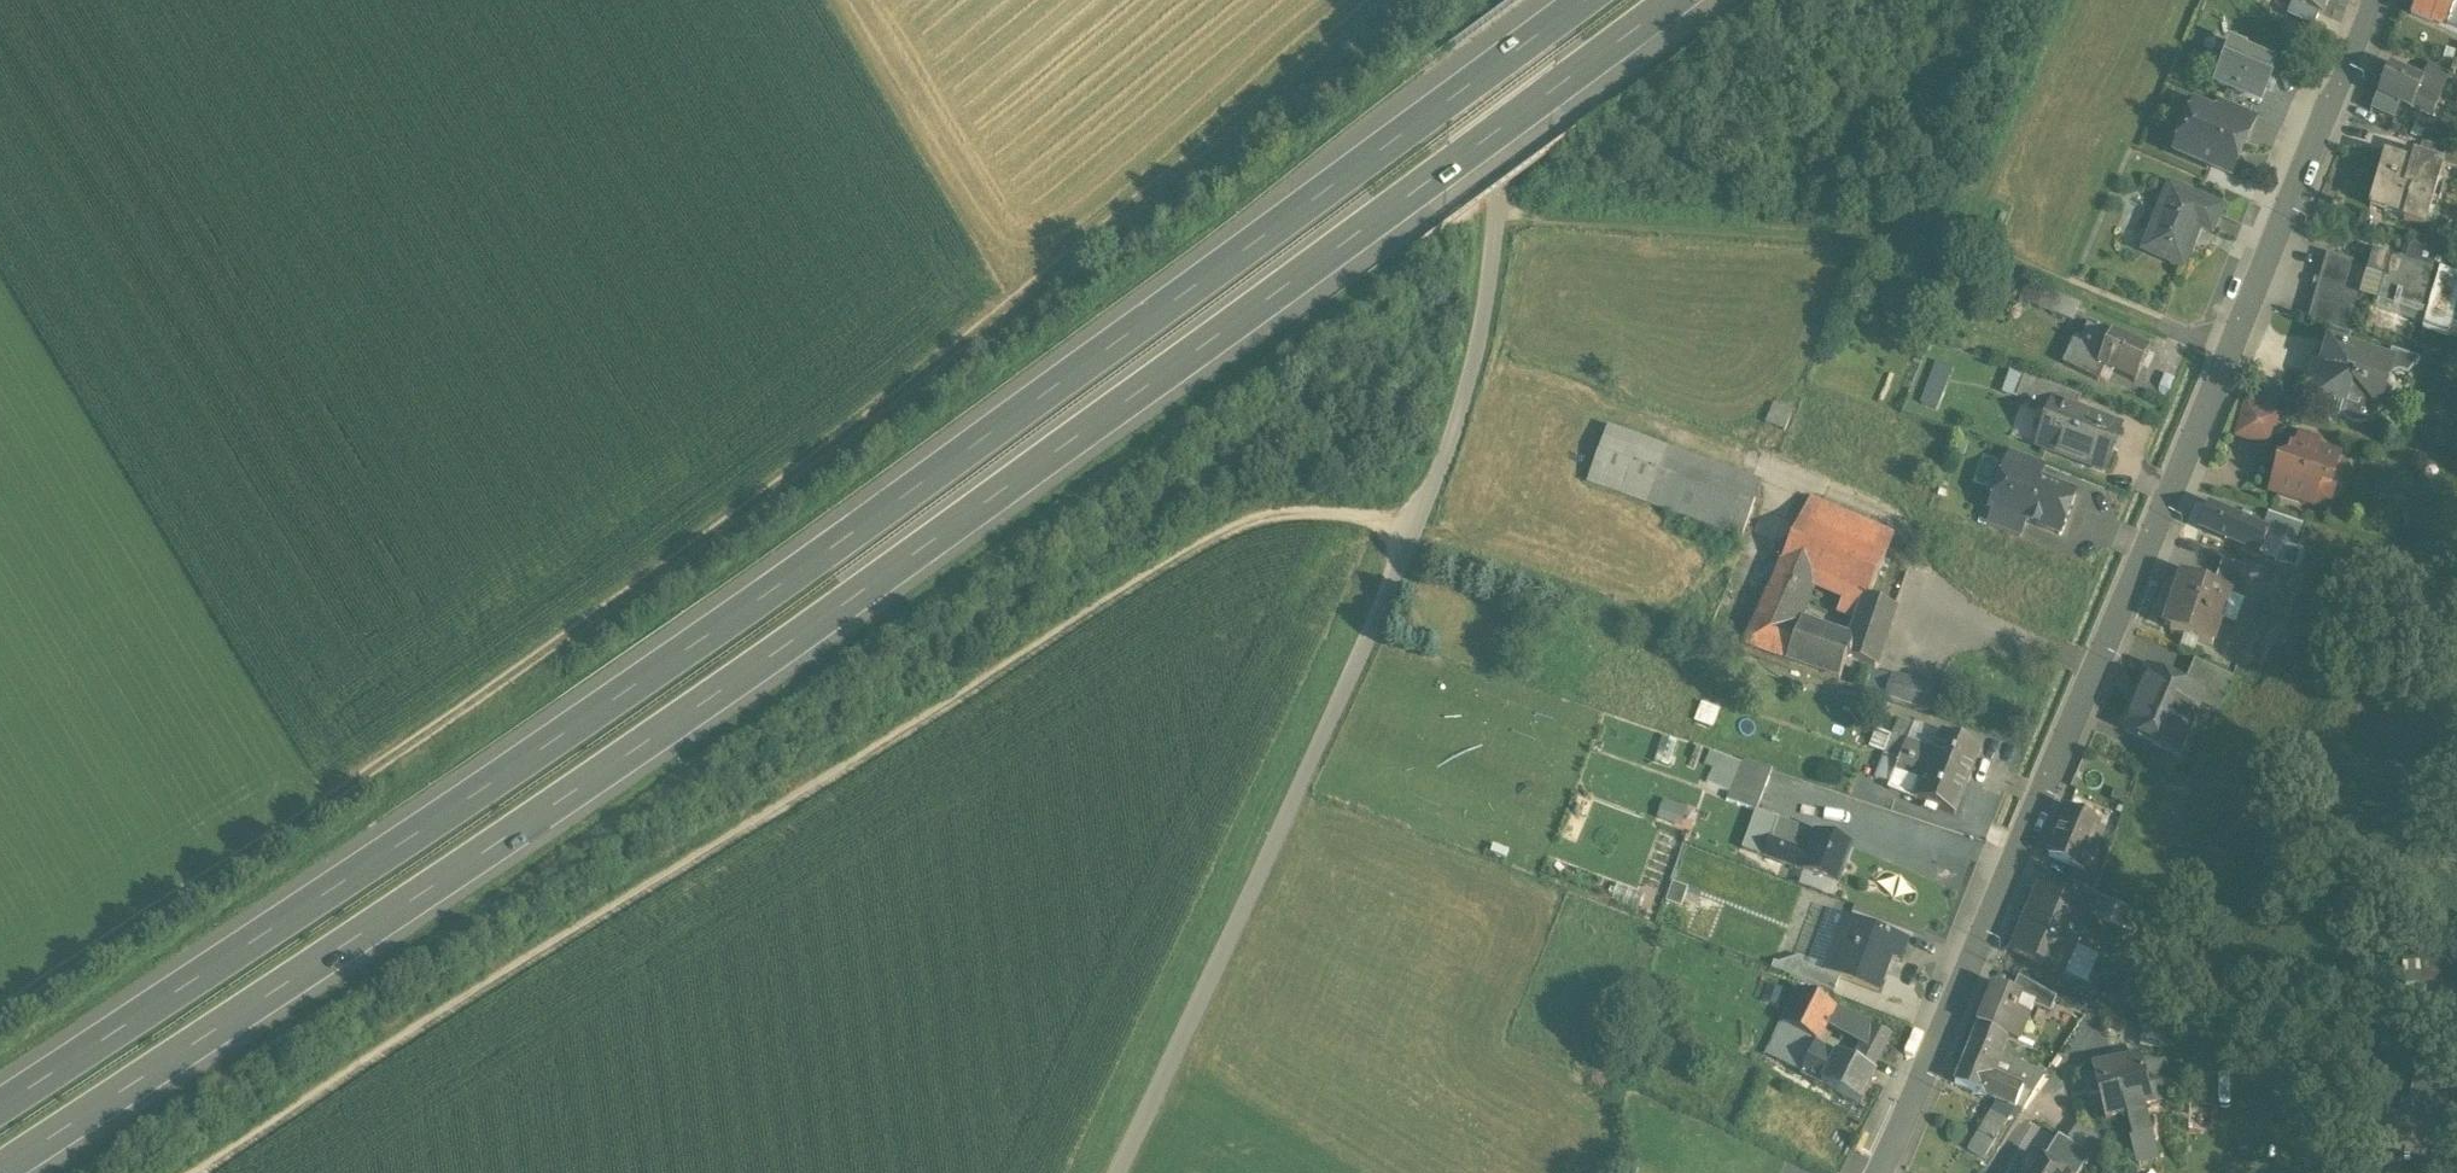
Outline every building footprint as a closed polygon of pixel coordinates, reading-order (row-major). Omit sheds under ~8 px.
[(2293,3),(2318,14),(2319,14),(2325,0),(2285,0),(2293,3)] [(2451,0),(2416,0),(2409,17),(2444,32),(2456,3),(2451,0)] [(2318,14),(2293,3),(2287,18),(2312,28),(2318,14)] [(2444,32),(2456,37),(2456,3),(2444,32)] [(2240,51),(2228,46),(2221,62),(2219,61),(2219,63),(2222,65),(2214,84),(2258,103),(2267,82),(2265,81),(2271,66),(2241,54),(2243,50),(2241,49),(2240,51)] [(2421,80),(2388,66),(2376,95),(2409,109),(2416,94),(2422,80),(2421,80)] [(2447,76),(2426,67),(2421,80),(2422,80),(2416,94),(2436,102),(2447,76)] [(2436,102),(2416,94),(2409,109),(2430,118),(2436,102)] [(2212,115),(2193,107),(2174,151),(2229,174),(2248,130),(2247,130),(2252,116),(2218,102),(2212,115)] [(2427,123),(2415,118),(2411,128),(2423,133),(2427,123)] [(2421,144),(2417,158),(2441,165),(2441,166),(2456,171),(2456,155),(2421,144)] [(2410,164),(2383,156),(2370,201),(2384,205),(2382,212),(2402,218),(2402,221),(2423,227),(2441,166),(2441,165),(2417,158),(2412,157),(2410,164)] [(2219,208),(2168,186),(2142,250),(2181,267),(2198,227),(2209,232),(2219,208)] [(2371,250),(2367,263),(2365,272),(2366,273),(2382,277),(2375,299),(2424,314),(2421,325),(2446,333),(2456,297),(2456,258),(2408,243),(2404,259),(2371,250)] [(2367,263),(2325,251),(2315,286),(2345,294),(2340,309),(2354,313),(2366,273),(2365,272),(2367,263)] [(2345,294),(2315,286),(2306,317),(2338,327),(2349,330),(2350,330),(2354,313),(2340,309),(2345,294)] [(2148,347),(2110,331),(2086,321),(2078,340),(2067,366),(2096,380),(2102,366),(2134,380),(2148,347)] [(2349,330),(2338,327),(2334,341),(2346,344),(2350,330),(2349,330)] [(2072,338),(2061,363),(2067,366),(2078,340),(2072,338)] [(2328,339),(2321,362),(2315,361),(2311,374),(2316,380),(2311,395),(2325,398),(2334,396),(2367,405),(2368,404),(2377,394),(2382,379),(2388,357),(2387,357),(2346,344),(2334,341),(2328,339)] [(2419,355),(2389,347),(2387,357),(2388,357),(2382,379),(2386,381),(2387,376),(2389,372),(2393,369),(2397,368),(2402,368),(2406,370),(2413,361),(2414,361),(2419,355)] [(1940,410),(1955,368),(1938,362),(1923,404),(1940,410)] [(2268,375),(2262,400),(2279,404),(2285,379),(2268,375)] [(2079,396),(2024,376),(2016,398),(2050,410),(2053,402),(2074,409),(2079,396)] [(2367,405),(2334,396),(2330,411),(2336,413),(2343,410),(2347,415),(2354,418),(2361,418),(2368,416),(2368,404),(2367,405)] [(2273,409),(2245,401),(2236,432),(2268,442),(2277,410),(2273,409)] [(2074,409),(2053,402),(2050,410),(2037,447),(2101,469),(2117,424),(2074,409)] [(1791,412),(1772,405),(1764,424),(1784,432),(1791,412)] [(2295,446),(2291,445),(2289,451),(2279,456),(2270,486),(2312,498),(2318,477),(2329,480),(2338,451),(2314,444),(2316,437),(2299,432),(2295,446)] [(1620,493),(1638,444),(1608,433),(1590,482),(1620,493)] [(1666,454),(1638,444),(1620,493),(1619,495),(1646,505),(1662,467),(1666,454)] [(2042,464),(2007,452),(2001,470),(2003,471),(2009,473),(2010,471),(2037,480),(2042,464)] [(1666,454),(1662,467),(1754,499),(1758,487),(1666,454)] [(1754,499),(1662,467),(1646,505),(1739,539),(1754,499)] [(2003,471),(1991,505),(1992,508),(1996,510),(2009,473),(2003,471)] [(2037,480),(2010,471),(2009,473),(1996,510),(1996,512),(2023,522),(2057,534),(2072,493),(2037,480)] [(1808,498),(1743,646),(1785,661),(1798,626),(1793,623),(1812,577),(1847,592),(1864,597),(1866,598),(1893,535),(1808,498)] [(2252,519),(2207,501),(2198,524),(2273,555),(2281,536),(2283,532),(2261,523),(2262,522),(2252,519)] [(2023,522),(1996,512),(1996,510),(1992,508),(1986,526),(2017,538),(2023,522)] [(2302,518),(2268,508),(2262,522),(2261,523),(2283,532),(2281,536),(2293,541),(2302,518)] [(2249,564),(2221,554),(2212,581),(2229,587),(2229,588),(2240,592),(2249,564)] [(2212,581),(2181,571),(2174,593),(2179,595),(2168,626),(2211,641),(2229,588),(2229,587),(2212,581)] [(1864,597),(1847,592),(1842,611),(1858,617),(1864,597)] [(1866,598),(1864,597),(1858,617),(1855,625),(1884,635),(1893,609),(1866,598)] [(1848,644),(1798,626),(1785,661),(1838,679),(1842,666),(1852,670),(1856,662),(1873,668),(1884,635),(1855,625),(1848,644)] [(2232,672),(2193,656),(2182,683),(2200,691),(2197,698),(2217,707),(2232,672)] [(2147,668),(2123,725),(2164,743),(2171,729),(2182,733),(2197,698),(2200,691),(2182,683),(2147,668)] [(1932,688),(1870,669),(1863,691),(1926,711),(1932,688)] [(1913,724),(1897,718),(1883,753),(1899,757),(1905,742),(1913,724)] [(1940,733),(1913,724),(1905,742),(1932,753),(1940,733)] [(1932,753),(1905,742),(1899,757),(1927,766),(1966,782),(1979,749),(1940,733),(1932,753)] [(1899,757),(1883,753),(1873,777),(1888,782),(1890,782),(1895,770),(1899,757)] [(1740,763),(1718,754),(1705,783),(1728,792),(1740,763)] [(1927,766),(1899,757),(1895,770),(1922,778),(1914,798),(1953,814),(1966,782),(1927,766)] [(1771,770),(1742,760),(1740,763),(1728,792),(1725,800),(1755,811),(1755,810),(1771,770)] [(1922,778),(1895,770),(1890,782),(1888,782),(1886,787),(1914,798),(1922,778)] [(2121,811),(2104,805),(2098,820),(2115,827),(2121,811)] [(2098,820),(2067,808),(2047,855),(2074,867),(2079,869),(2084,855),(2091,858),(2098,842),(2109,846),(2115,827),(2098,820)] [(1755,810),(1755,811),(1741,849),(1762,856),(1769,838),(1776,818),(1755,810)] [(1814,832),(1776,818),(1769,838),(1807,853),(1814,832)] [(1807,853),(1769,838),(1762,856),(1837,884),(1851,845),(1814,832),(1807,853)] [(2098,842),(2091,858),(2084,855),(2079,869),(2074,867),(2068,881),(2073,883),(2093,891),(2109,846),(2098,842)] [(2093,891),(2073,883),(2068,896),(2090,906),(2087,912),(2131,931),(2138,910),(2093,891)] [(2068,896),(2038,884),(2010,950),(2044,965),(2057,937),(2073,944),(2087,912),(2090,906),(2068,896)] [(2138,910),(2131,931),(2161,941),(2168,921),(2138,910)] [(1824,969),(1823,972),(1838,977),(1876,991),(1888,958),(1897,961),(1905,940),(1844,916),(1824,969)] [(2395,993),(2448,988),(2445,958),(2392,963),(2395,993)] [(1824,969),(1799,959),(1792,977),(1832,992),(1838,977),(1823,972),(1823,971),(1824,969)] [(2055,997),(2017,976),(2010,991),(2034,1001),(2032,1005),(2049,1012),(2055,997)] [(1994,984),(1976,1026),(2005,1038),(2016,1043),(2032,1005),(2034,1001),(2010,991),(1994,984)] [(1834,1007),(1798,990),(1781,1022),(1817,1040),(1824,1025),(1834,1007)] [(1889,1033),(1834,1007),(1824,1025),(1860,1045),(1878,1054),(1889,1033)] [(1817,1040),(1781,1022),(1765,1055),(1799,1073),(1814,1046),(1813,1045),(1817,1040)] [(2005,1038),(1976,1026),(1961,1063),(1990,1075),(1995,1062),(2005,1038)] [(2168,1034),(2142,1027),(2139,1044),(2166,1049),(2168,1034)] [(1834,1057),(1814,1046),(1799,1073),(1859,1103),(1874,1073),(1870,1071),(1878,1054),(1860,1045),(1851,1061),(1835,1054),(1834,1057)] [(2021,1073),(2015,1086),(2030,1093),(2045,1070),(2052,1057),(2040,1052),(2039,1053),(2031,1049),(2021,1073)] [(2138,1054),(2112,1062),(2121,1093),(2119,1093),(2125,1116),(2131,1139),(2133,1139),(2149,1134),(2141,1106),(2157,1102),(2152,1085),(2147,1086),(2138,1054)] [(2149,1057),(2149,1082),(2167,1082),(2167,1057),(2149,1057)] [(2021,1073),(1995,1062),(1990,1075),(2015,1086),(2021,1073)] [(2112,1062),(2091,1067),(2098,1100),(2090,1102),(2093,1118),(2102,1116),(2104,1123),(2125,1116),(2119,1093),(2121,1093),(2112,1062)] [(1990,1075),(1961,1063),(1953,1082),(1996,1101),(2014,1109),(2015,1107),(2021,1110),(2030,1093),(2015,1086),(1990,1075)] [(2449,1093),(2442,1119),(2456,1123),(2456,1095),(2449,1093)] [(2014,1109),(1996,1101),(1966,1148),(1983,1159),(2014,1109)] [(2443,1135),(2374,1117),(2364,1154),(2366,1155),(2367,1151),(2403,1160),(2402,1164),(2407,1166),(2408,1164),(2432,1170),(2431,1171),(2433,1171),(2443,1135)] [(2101,1139),(2078,1122),(2066,1138),(2089,1155),(2089,1156),(2101,1139)] [(2367,1125),(2355,1123),(2351,1141),(2362,1143),(2367,1125)] [(2149,1134),(2133,1139),(2137,1150),(2151,1146),(2149,1134)] [(2059,1136),(2042,1162),(2060,1172),(2077,1172),(2089,1155),(2059,1136)] [(2018,1172),(2060,1172),(2042,1162),(2030,1154),(2018,1172)]
